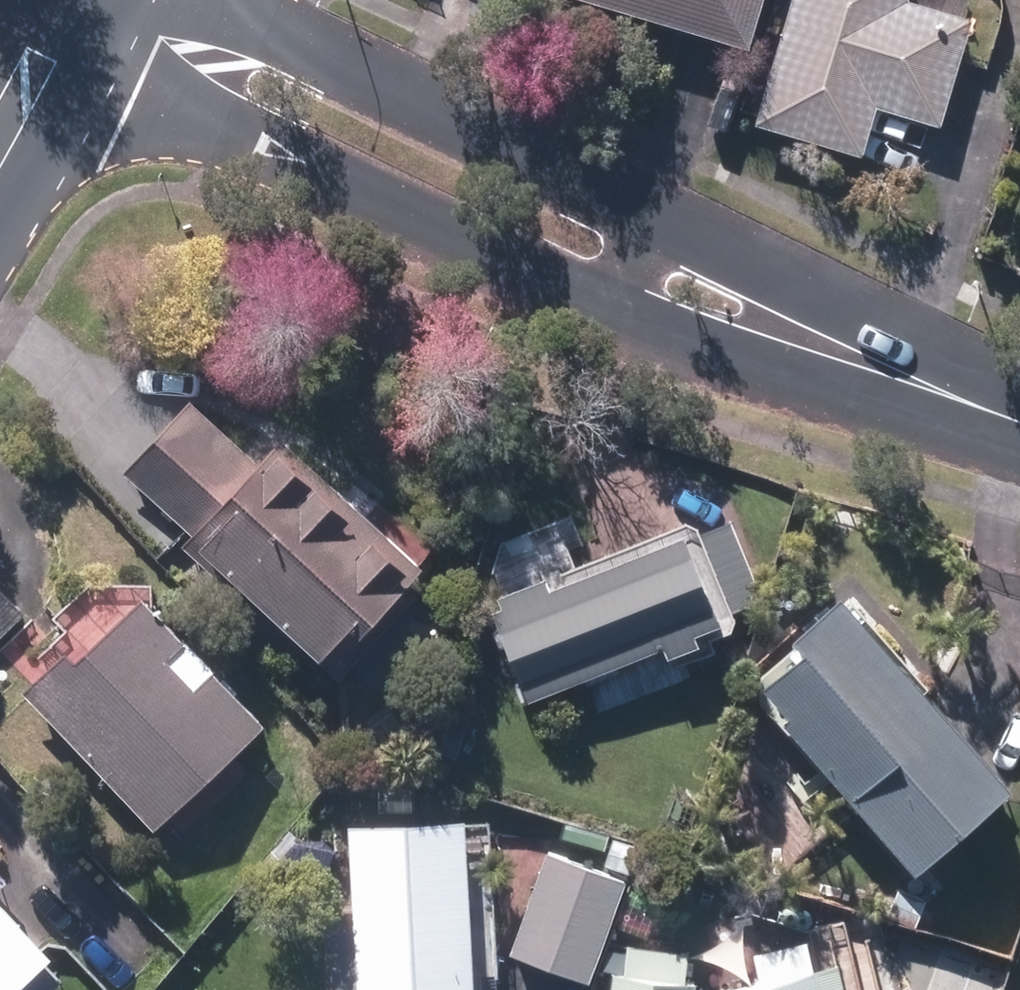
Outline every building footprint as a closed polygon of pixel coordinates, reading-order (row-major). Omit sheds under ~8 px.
[(754,41),(766,0),(612,0),(754,41)] [(863,152),(875,104),(940,123),(969,17),(908,0),(789,0),(756,122),(863,152)] [(331,658),(347,673),(443,573),(297,434),(270,462),(204,399),(138,469),(205,533),(195,544),(229,575),(245,559),(340,650),(331,658)] [(498,608),(538,700),(683,639),(688,650),(748,624),(755,605),(761,602),(770,580),(745,519),(711,533),(709,526),(569,585),(563,573),(585,563),(573,537),(525,558),(512,592),(516,601),(498,608)] [(34,610),(0,574),(0,641),(34,610)] [(936,865),(1019,791),(1019,768),(862,589),(818,628),(832,645),(787,684),(810,708),(803,714),(936,865)] [(37,687),(167,826),(276,723),(157,595),(96,651),(86,641),(37,687)] [(380,780),(381,801),(415,800),(415,780),(380,780)] [(372,989),(491,989),(479,815),(362,823),(367,906),(339,909),(343,983),(372,982),(372,989)] [(520,950),(598,981),(635,882),(557,853),(520,950)] [(69,948),(0,874),(0,989),(24,989),(69,948)] [(728,989),(859,989),(852,961),(827,967),(820,937),(769,950),(775,977),(727,988),(728,989)] [(706,983),(632,973),(635,949),(611,946),(609,969),(621,971),(618,989),(705,989),(706,983)]
